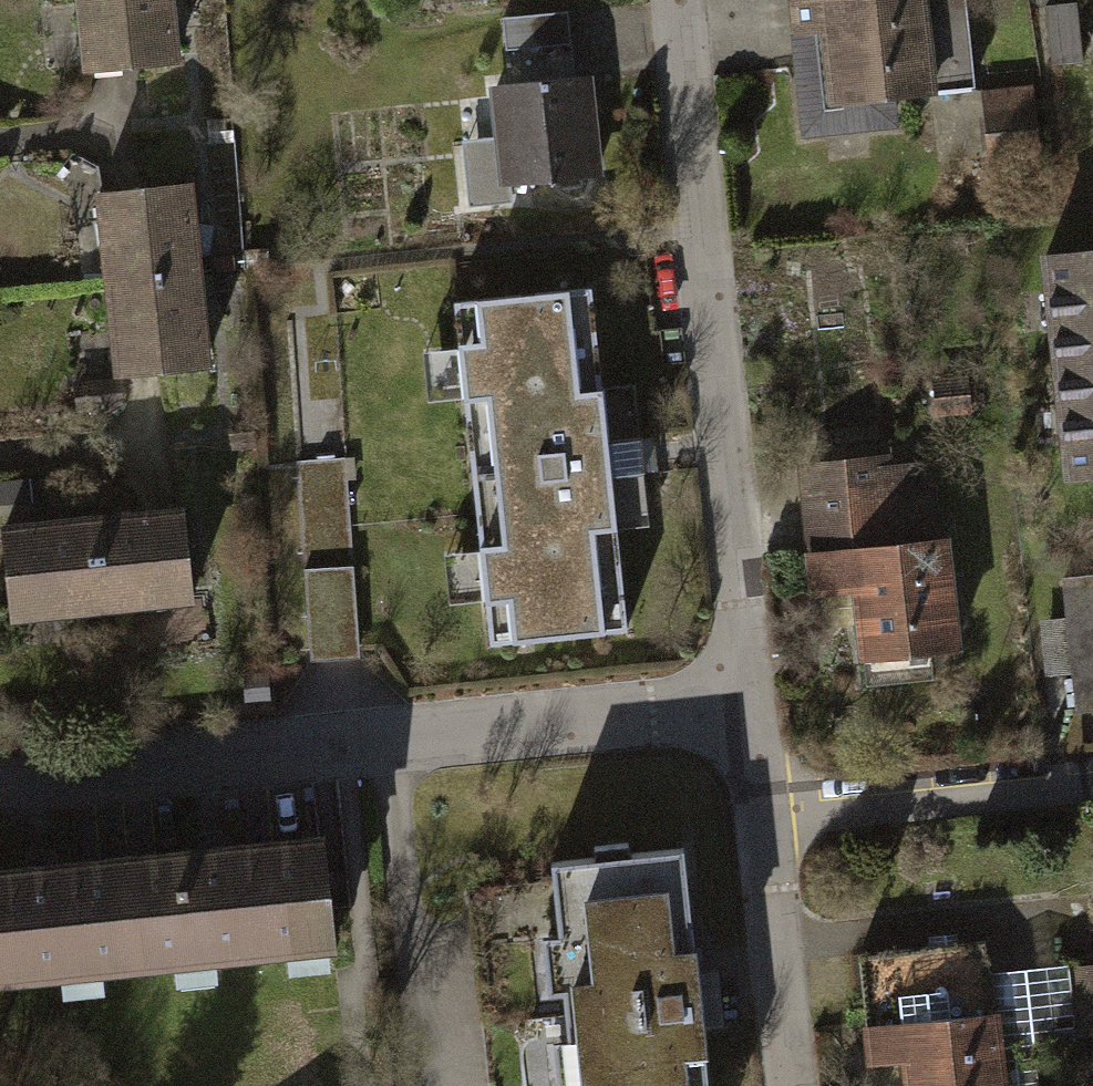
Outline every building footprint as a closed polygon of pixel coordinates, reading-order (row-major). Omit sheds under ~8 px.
[(178,71),(171,0),(72,0),(81,81),(178,71)] [(807,130),(891,120),(888,96),(971,87),(962,0),(793,0),(807,130)] [(1076,3),(1046,6),(1052,64),(1081,61),(1076,3)] [(571,14),(505,21),(509,56),(574,50),(571,14)] [(600,179),(591,80),(494,88),(499,141),(462,144),(468,207),(505,204),(503,188),(600,179)] [(993,154),(1035,150),(1028,87),(986,91),(993,154)] [(98,290),(200,279),(190,185),(88,196),(98,290)] [(1044,256),(1067,476),(1092,474),(1092,251),(1044,256)] [(108,384),(210,373),(200,279),(98,290),(108,384)] [(603,438),(587,284),(447,298),(482,640),(622,625),(607,475),(640,472),(636,435),(603,438)] [(975,383),(938,386),(941,419),(977,416),(975,383)] [(888,455),(809,463),(822,589),(857,585),(865,658),(955,649),(944,538),(909,542),(907,520),(895,521),(888,455)] [(191,608),(181,512),(87,522),(97,618),(191,608)] [(87,522),(0,531),(0,602),(3,628),(97,618),(87,522)] [(1064,581),(1067,617),(1074,682),(1076,709),(1092,707),(1092,578),(1064,581)] [(331,940),(321,840),(127,860),(137,960),(331,940)] [(684,847),(629,853),(628,843),(594,846),(596,857),(552,861),(560,934),(534,937),(539,991),(572,987),(577,1036),(544,1040),(549,1085),(708,1085),(684,847)] [(127,860),(0,873),(0,974),(137,960),(127,860)] [(862,953),(869,1063),(908,1060),(910,1085),(1000,1085),(989,971),(985,940),(862,953)] [(989,971),(1000,1085),(1038,1085),(1034,1042),(1075,1038),(1075,1034),(1069,967),(1068,964),(989,971)] [(1069,967),(1075,1034),(1092,1033),(1092,965),(1069,967)]
